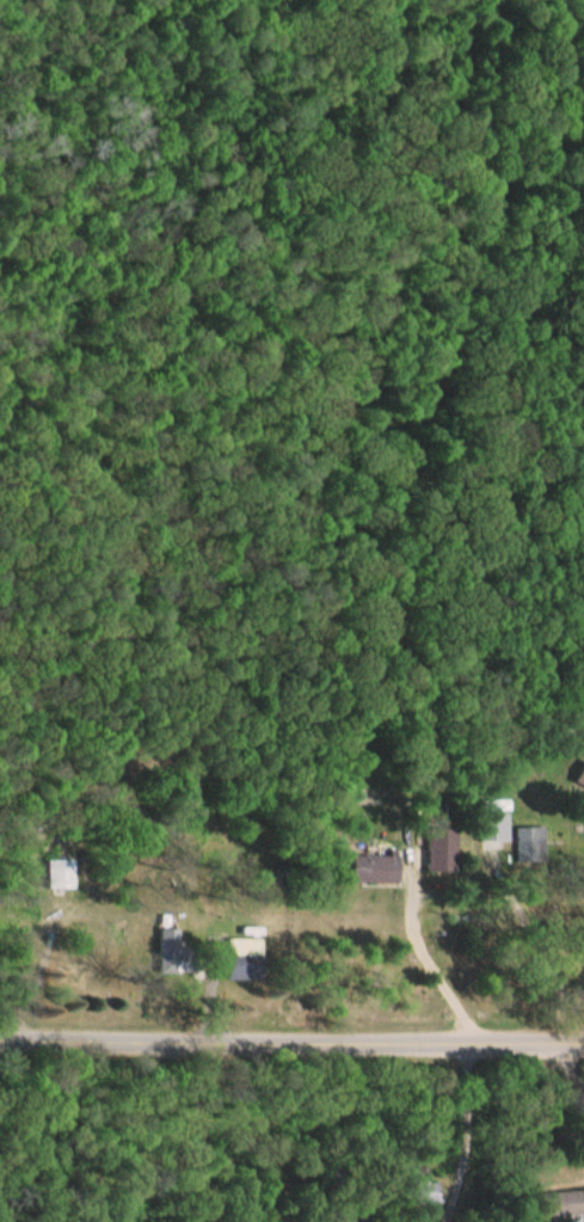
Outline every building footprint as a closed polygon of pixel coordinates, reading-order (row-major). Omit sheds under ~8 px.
[(583,789),(583,765),(577,762),(568,783),(583,789)] [(506,841),(506,814),(475,814),(475,841),(506,841)] [(544,826),(514,826),(514,858),(544,858),(544,826)] [(450,873),(450,831),(421,831),(421,873),(450,873)] [(344,883),(390,883),(390,855),(344,855),(344,883)] [(155,930),(154,951),(174,952),(175,930),(155,930)] [(259,973),(259,954),(220,954),(220,973),(259,973)] [(76,972),(55,972),(55,980),(76,980),(76,972)] [(439,1185),(414,1185),(414,1202),(439,1202),(439,1185)] [(533,1218),(583,1214),(583,1189),(532,1193),(533,1218)]
